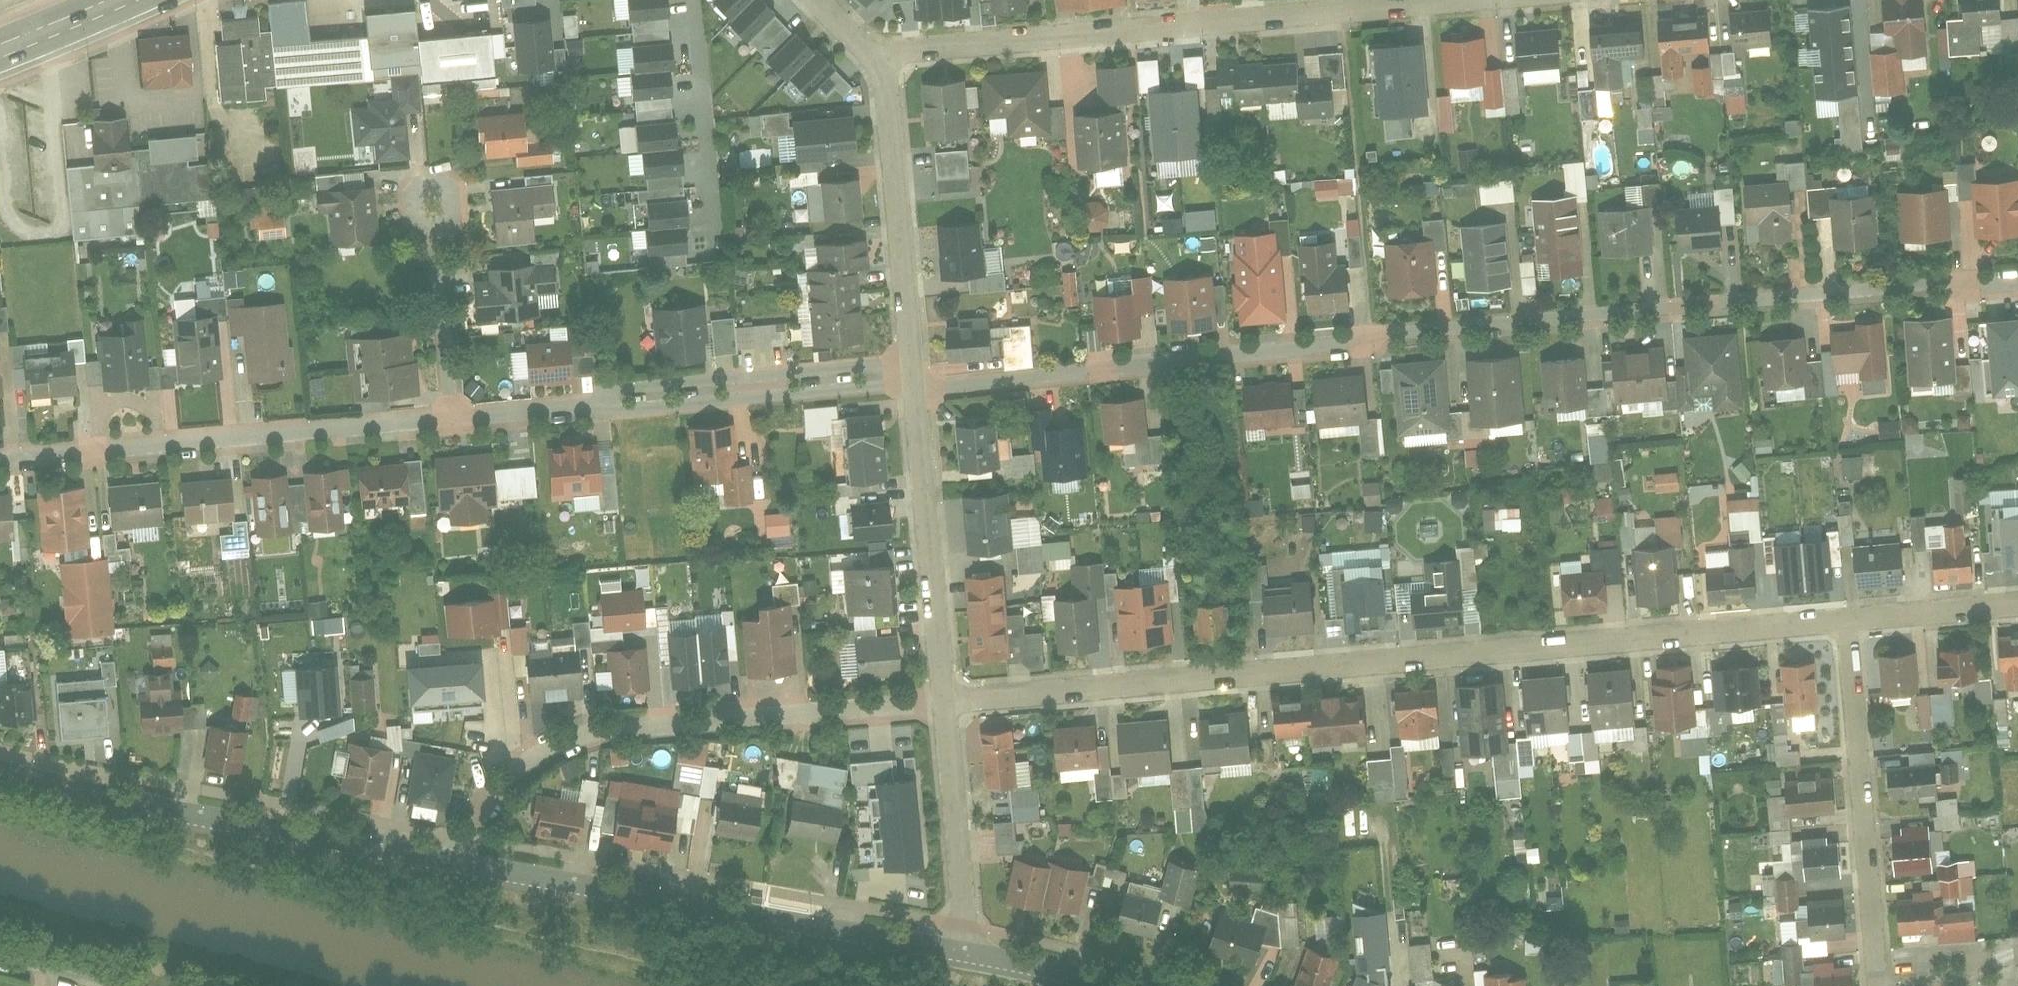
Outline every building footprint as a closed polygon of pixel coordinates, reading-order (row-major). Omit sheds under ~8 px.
[(374,41),(403,30),(392,0),(359,0),(374,41)] [(623,29),(672,27),(670,0),(621,0),(623,29)] [(734,19),(752,0),(714,0),(734,19)] [(767,0),(753,0),(734,19),(754,39),(780,12),(767,0)] [(918,18),(945,16),(944,0),(917,0),(918,18)] [(945,16),(945,17),(972,15),(971,0),(944,0),(945,16)] [(1028,0),(992,0),(993,17),(1030,14),(1028,0)] [(1128,0),(1063,0),(1064,15),(1129,10),(1128,0)] [(1889,41),(1899,40),(1901,61),(1932,58),(1927,0),(1886,0),(1889,41)] [(2005,0),(1964,0),(1967,31),(2007,27),(2005,0)] [(1852,2),(1802,6),(1806,48),(1856,44),(1852,2)] [(1775,9),(1732,13),(1736,54),(1778,50),(1775,9)] [(565,16),(567,38),(579,37),(578,15),(565,16)] [(222,23),(224,49),(216,49),(220,104),(266,101),(265,91),(276,90),(273,47),(272,34),(261,34),(260,20),(222,23)] [(549,20),(515,23),(520,71),(553,67),(549,20)] [(1712,22),(1660,27),(1665,85),(1690,83),(1688,58),(1715,56),(1712,22)] [(1622,60),(1649,58),(1646,26),(1594,31),(1597,63),(1622,60)] [(673,28),(623,30),(626,67),(675,65),(673,28)] [(818,51),(798,32),(772,59),(793,78),(818,51)] [(1565,71),(1562,32),(1517,36),(1521,75),(1565,71)] [(194,90),(191,37),(141,40),(144,93),(194,90)] [(1493,87),(1488,38),(1444,42),(1448,91),(1493,87)] [(367,86),(364,40),(273,47),(276,90),(276,93),(367,86)] [(583,53),(582,41),(568,42),(569,55),(583,53)] [(1428,112),(1422,44),(1370,48),(1376,116),(1428,112)] [(839,71),(819,52),(794,79),(814,98),(839,71)] [(1187,79),(1207,79),(1207,55),(1187,55),(1187,79)] [(1600,93),(1625,91),(1622,60),(1597,63),(1600,93)] [(1304,103),(1301,62),(1239,68),(1239,62),(1221,63),(1224,103),(1241,102),(1242,109),(1304,103)] [(1101,109),(1141,107),(1139,64),(1099,66),(1101,109)] [(1697,93),(1715,92),(1714,65),(1696,66),(1697,93)] [(675,67),(625,70),(628,107),(678,104),(675,67)] [(1049,71),(1005,75),(985,77),(989,121),(1009,119),(1011,142),(1055,138),(1049,71)] [(375,167),(411,166),(410,155),(417,155),(415,117),(421,116),(420,79),(393,80),(394,103),(370,104),(370,112),(354,113),(355,146),(374,145),(375,167)] [(966,81),(924,84),(930,145),(972,141),(966,81)] [(1206,156),(1201,88),(1175,90),(1180,158),(1206,156)] [(1180,158),(1175,90),(1148,92),(1154,160),(1180,158)] [(1454,94),(1440,95),(1442,133),(1457,132),(1454,94)] [(1729,95),(1730,114),(1749,112),(1747,94),(1729,95)] [(1673,118),(1672,106),(1639,109),(1642,143),(1656,142),(1654,120),(1673,118)] [(681,108),(632,111),(634,148),(684,145),(681,108)] [(1128,170),(1123,111),(1074,116),(1080,174),(1128,170)] [(484,162),(518,160),(519,170),(558,167),(556,144),(528,146),(526,115),(481,118),(484,162)] [(799,164),(858,159),(854,117),(795,123),(799,164)] [(209,198),(204,133),(132,141),(129,121),(68,126),(77,238),(140,233),(137,204),(209,198)] [(685,148),(636,151),(639,188),(688,185),(685,148)] [(972,149),(938,151),(941,196),(975,194),(972,149)] [(1569,198),(1590,196),(1587,161),(1566,162),(1569,198)] [(1358,195),(1357,177),(1318,180),(1319,198),(1358,195)] [(863,221),(859,178),(823,181),(827,224),(863,221)] [(1517,201),(1516,179),(1482,181),(1483,203),(1517,201)] [(1977,183),(1981,246),(2017,244),(2017,180),(1977,183)] [(1797,249),(1793,186),(1749,189),(1751,231),(1765,230),(1766,251),(1797,249)] [(1831,187),(1810,188),(1812,218),(1833,217),(1831,187)] [(687,189),(638,192),(641,229),(690,226),(687,189)] [(1949,190),(1904,193),(1907,249),(1952,246),(1949,190)] [(380,249),(376,191),(316,195),(317,216),(332,215),(334,252),(380,249)] [(491,195),(495,250),(537,248),(535,219),(557,217),(556,191),(491,195)] [(1538,243),(1583,240),(1580,198),(1535,202),(1538,243)] [(1880,256),(1877,198),(1833,201),(1837,259),(1880,256)] [(1086,229),(1109,229),(1109,202),(1086,202),(1086,229)] [(254,239),(287,238),(286,205),(252,207),(254,239)] [(1187,211),(1188,230),(1219,228),(1218,209),(1187,211)] [(1656,258),(1652,209),(1604,213),(1608,263),(1656,258)] [(1727,252),(1723,210),(1680,214),(1684,256),(1727,252)] [(1167,221),(1169,232),(1186,229),(1184,218),(1167,221)] [(1349,219),(1352,267),(1365,266),(1362,218),(1349,219)] [(984,224),(938,226),(941,283),(987,280),(984,224)] [(1514,293),(1508,224),(1465,228),(1471,297),(1514,293)] [(691,227),(641,230),(644,267),(693,264),(691,227)] [(1240,286),(1235,286),(1237,314),(1242,313),(1243,328),(1288,324),(1282,252),(1280,252),(1278,233),(1239,237),(1240,255),(1237,256),(1240,286)] [(870,265),(867,239),(815,244),(817,269),(859,266),(870,265)] [(1542,285),(1587,281),(1583,240),(1538,243),(1542,285)] [(1441,301),(1435,243),(1387,247),(1392,305),(1441,301)] [(1350,268),(1337,269),(1335,247),(1303,250),(1309,319),(1354,315),(1350,268)] [(1537,260),(1524,260),(1526,293),(1539,292),(1537,260)] [(861,292),(859,266),(817,269),(806,270),(809,296),(861,292)] [(555,268),(490,272),(491,290),(475,291),(478,330),(542,326),(540,299),(557,298),(555,268)] [(226,290),(247,286),(244,269),(223,273),(226,290)] [(1080,304),(1078,270),(1065,271),(1067,305),(1080,304)] [(1220,333),(1215,273),(1168,277),(1173,337),(1220,333)] [(1101,293),(1136,291),(1135,278),(1100,279),(1101,293)] [(863,317),(861,292),(809,296),(811,322),(863,317)] [(1138,293),(1098,297),(1103,348),(1142,344),(1138,293)] [(180,350),(216,347),(214,316),(196,317),(194,299),(175,301),(180,350)] [(711,358),(706,304),(655,308),(661,370),(702,367),(701,359),(711,358)] [(293,384),(286,305),(242,309),(229,310),(232,341),(244,340),(249,388),(293,384)] [(713,318),(715,351),(790,347),(789,323),(737,326),(737,317),(713,318)] [(866,343),(863,317),(811,322),(814,348),(866,343)] [(1961,384),(1956,319),(1906,322),(1910,388),(1961,384)] [(1982,323),(1985,375),(2017,373),(2017,321),(1982,323)] [(950,324),(951,359),(1006,357),(1005,322),(950,324)] [(1863,384),(1890,382),(1886,323),(1859,325),(1859,333),(1835,334),(1837,376),(1862,374),(1863,384)] [(1085,332),(1086,351),(1099,350),(1099,332),(1085,332)] [(1806,333),(1762,337),(1767,386),(1810,382),(1806,333)] [(146,334),(98,338),(103,395),(151,391),(146,334)] [(353,371),(410,368),(408,334),(346,338),(347,371),(353,371)] [(1694,400),(1717,398),(1718,414),(1748,411),(1741,335),(1689,340),(1694,400)] [(575,386),(571,342),(525,347),(529,391),(575,386)] [(216,347),(180,350),(181,364),(173,365),(174,381),(219,377),(216,347)] [(1674,404),(1669,349),(1642,352),(1647,406),(1674,404)] [(76,390),(73,352),(48,354),(52,392),(76,390)] [(1647,406),(1642,352),(1615,354),(1620,409),(1647,406)] [(52,392),(48,354),(24,356),(28,395),(52,392)] [(1529,425),(1522,356),(1474,360),(1480,429),(1529,425)] [(1591,411),(1587,359),(1548,362),(1553,414),(1591,411)] [(1455,435),(1448,361),(1394,366),(1401,440),(1455,435)] [(354,404),(416,401),(414,368),(410,368),(353,371),(354,404)] [(1373,427),(1368,374),(1316,379),(1320,431),(1373,427)] [(1300,429),(1296,384),(1245,388),(1249,434),(1300,429)] [(1150,444),(1146,399),(1102,403),(1106,447),(1150,444)] [(843,419),(849,486),(890,483),(884,416),(843,419)] [(1881,422),(1882,437),(1902,435),(1901,421),(1881,422)] [(1595,480),(1612,479),(1610,422),(1592,423),(1595,480)] [(751,467),(739,468),(735,424),(692,428),(698,487),(722,485),(724,508),(755,505),(751,467)] [(1000,427),(958,430),(963,476),(1004,473),(1000,427)] [(1088,481),(1083,427),(1043,430),(1048,484),(1088,481)] [(602,438),(549,442),(553,500),(607,496),(602,438)] [(1865,454),(1845,455),(1846,478),(1866,477),(1865,454)] [(436,515),(450,513),(452,531),(484,528),(483,510),(502,509),(497,459),(454,462),(453,455),(430,457),(436,515)] [(1625,459),(1616,460),(1617,486),(1626,486),(1625,459)] [(411,509),(407,466),(361,470),(365,513),(411,509)] [(340,469),(312,472),(307,478),(313,538),(346,535),(340,469)] [(1681,472),(1658,474),(1659,492),(1682,490),(1681,472)] [(287,473),(251,477),(257,542),(292,538),(287,473)] [(238,522),(234,477),(182,482),(186,527),(238,522)] [(166,530),(162,482),(108,486),(112,535),(166,530)] [(1384,504),(1383,482),(1366,483),(1367,505),(1384,504)] [(91,550),(85,488),(35,493),(40,554),(91,550)] [(13,495),(0,496),(0,542),(17,541),(13,495)] [(1013,496),(965,500),(970,559),(1017,555),(1013,496)] [(1618,517),(1616,497),(1597,498),(1599,519),(1618,517)] [(1992,507),(1995,553),(2003,553),(2004,566),(2017,565),(2017,505),(1992,507)] [(894,541),(891,506),(853,510),(856,545),(894,541)] [(1525,529),(1523,507),(1486,509),(1487,531),(1525,529)] [(1369,510),(1368,531),(1385,531),(1385,510),(1369,510)] [(791,513),(767,514),(768,536),(792,535),(791,513)] [(1973,547),(1966,547),(1964,524),(1944,526),(1946,549),(1933,550),(1937,589),(1977,585),(1973,547)] [(1829,539),(1803,541),(1807,589),(1834,587),(1829,539)] [(1803,541),(1776,544),(1781,592),(1807,589),(1803,541)] [(1734,567),(1703,569),(1706,605),(1759,600),(1754,543),(1732,545),(1734,567)] [(1907,545),(1856,550),(1860,594),(1911,589),(1907,545)] [(1676,548),(1658,549),(1664,609),(1682,607),(1676,548)] [(1664,609),(1658,549),(1640,551),(1645,611),(1664,609)] [(1417,638),(1472,633),(1468,592),(1466,569),(1465,554),(1449,555),(1433,557),(1434,571),(1450,570),(1452,594),(1414,597),(1417,638)] [(114,635),(107,560),(60,564),(67,640),(114,635)] [(845,593),(894,589),(892,564),(842,569),(845,593)] [(1388,611),(1384,564),(1334,569),(1338,618),(1347,617),(1348,631),(1381,628),(1380,612),(1388,611)] [(1142,568),(1143,582),(1171,580),(1170,566),(1142,568)] [(1611,572),(1565,576),(1569,619),(1615,615),(1611,572)] [(1009,620),(1006,576),(967,579),(969,623),(1009,620)] [(1173,583),(1119,587),(1126,656),(1179,651),(1173,583)] [(1320,636),(1315,584),(1266,588),(1271,640),(1320,636)] [(847,618),(897,613),(894,589),(845,593),(847,618)] [(648,631),(645,593),(602,597),(605,635),(648,631)] [(1099,598),(1057,601),(1063,659),(1104,655),(1099,598)] [(491,600),(445,603),(447,641),(494,638),(491,600)] [(1236,604),(1195,608),(1199,651),(1240,647),(1236,604)] [(747,682),(797,678),(793,609),(742,612),(747,682)] [(1045,648),(1044,632),(1027,633),(1026,617),(1012,618),(1014,638),(1026,637),(1027,649),(1045,648)] [(1012,664),(1009,620),(969,623),(972,666),(1012,664)] [(511,627),(513,647),(529,646),(528,626),(511,627)] [(726,628),(696,629),(697,634),(700,684),(729,682),(726,628)] [(443,660),(441,633),(421,634),(422,661),(443,660)] [(697,634),(667,636),(671,690),(700,688),(700,684),(697,634)] [(1998,636),(2003,681),(2006,681),(2008,695),(2017,694),(2017,634),(1998,636)] [(903,680),(900,638),(855,642),(859,684),(903,680)] [(653,696),(649,648),(608,651),(612,699),(653,696)] [(1944,694),(1949,693),(1982,690),(1978,648),(1946,651),(1947,665),(1941,665),(1944,694)] [(584,702),(579,654),(554,656),(558,704),(584,702)] [(1920,654),(1881,657),(1885,702),(1924,698),(1920,654)] [(558,704),(554,656),(529,658),(533,706),(558,704)] [(337,719),(333,659),(293,662),(297,722),(337,719)] [(481,661),(441,664),(445,709),(484,706),(481,661)] [(1818,663),(1785,666),(1790,720),(1823,717),(1818,663)] [(445,709),(441,664),(409,667),(412,711),(445,709)] [(1641,733),(1635,667),(1613,669),(1619,736),(1641,733)] [(1659,670),(1660,686),(1654,686),(1658,734),(1701,730),(1697,683),(1694,683),(1693,667),(1659,670)] [(354,711),(379,709),(377,668),(351,670),(354,711)] [(1619,736),(1613,669),(1591,671),(1597,738),(1619,736)] [(1758,669),(1722,672),(1726,713),(1762,710),(1758,669)] [(1575,737),(1569,675),(1547,677),(1552,739),(1575,737)] [(1552,739),(1547,677),(1524,679),(1529,741),(1552,739)] [(143,738),(183,736),(180,682),(139,685),(143,738)] [(1506,684),(1458,689),(1465,761),(1512,757),(1506,684)] [(32,685),(0,687),(0,729),(35,726),(32,685)] [(1441,686),(1398,690),(1403,744),(1445,740),(1441,686)] [(234,718),(251,720),(254,695),(237,693),(234,718)] [(1320,715),(1307,716),(1309,734),(1311,747),(1365,741),(1361,699),(1340,701),(1339,693),(1317,696),(1320,715)] [(62,744),(110,741),(107,696),(59,699),(62,744)] [(1306,707),(1274,710),(1277,737),(1309,734),(1307,716),(1306,707)] [(1253,716),(1201,720),(1206,770),(1258,766),(1253,716)] [(1174,719),(1121,724),(1126,781),(1179,776),(1174,719)] [(250,734),(213,726),(204,770),(240,778),(250,734)] [(1100,727),(1055,731),(1060,778),(1104,774),(1100,727)] [(1013,732),(981,735),(987,798),(1019,795),(1013,732)] [(611,748),(613,765),(630,763),(629,747),(611,748)] [(387,805),(395,756),(353,749),(345,798),(387,805)] [(450,813),(459,760),(414,752),(406,806),(450,813)] [(1940,765),(1888,769),(1891,805),(1943,800),(1940,765)] [(1841,817),(1838,777),(1790,781),(1794,821),(1841,817)] [(921,864),(913,779),(867,784),(876,868),(921,864)] [(618,784),(607,848),(671,859),(683,795),(618,784)] [(725,788),(715,838),(755,846),(765,796),(725,788)] [(587,805),(540,796),(537,811),(533,810),(530,824),(535,825),(532,840),(579,848),(587,805)] [(844,813),(795,804),(787,843),(836,852),(844,813)] [(997,822),(999,855),(1018,854),(1016,821),(997,822)] [(1903,831),(1904,838),(1892,839),(1895,881),(1937,878),(1933,836),(1933,828),(1903,831)] [(1849,885),(1846,848),(1807,851),(1810,888),(1849,885)] [(1017,860),(1006,904),(1043,914),(1045,906),(1054,870),(1017,860)] [(1054,870),(1045,906),(1082,916),(1093,872),(1056,862),(1054,870)] [(1111,885),(1115,869),(1100,865),(1096,881),(1111,885)] [(1903,941),(1940,938),(1941,947),(1975,945),(1974,932),(1981,931),(1980,915),(1972,915),(1971,899),(1978,898),(1977,879),(1961,880),(1960,865),(1941,866),(1944,901),(1900,904),(1903,941)] [(1166,906),(1130,895),(1119,929),(1156,940),(1166,906)] [(1854,943),(1850,897),(1810,901),(1814,946),(1854,943)] [(1273,930),(1223,916),(1212,957),(1261,971),(1273,930)] [(1412,945),(1414,982),(1435,980),(1432,943),(1412,945)] [(1309,948),(1295,985),(1332,985),(1342,960),(1309,948)] [(1365,965),(1356,985),(1393,985),(1397,977),(1365,965)] [(1856,972),(1817,975),(1818,985),(1857,985),(1856,972)] [(1528,982),(1518,982),(1518,974),(1488,976),(1488,985),(1529,985),(1528,982)]
